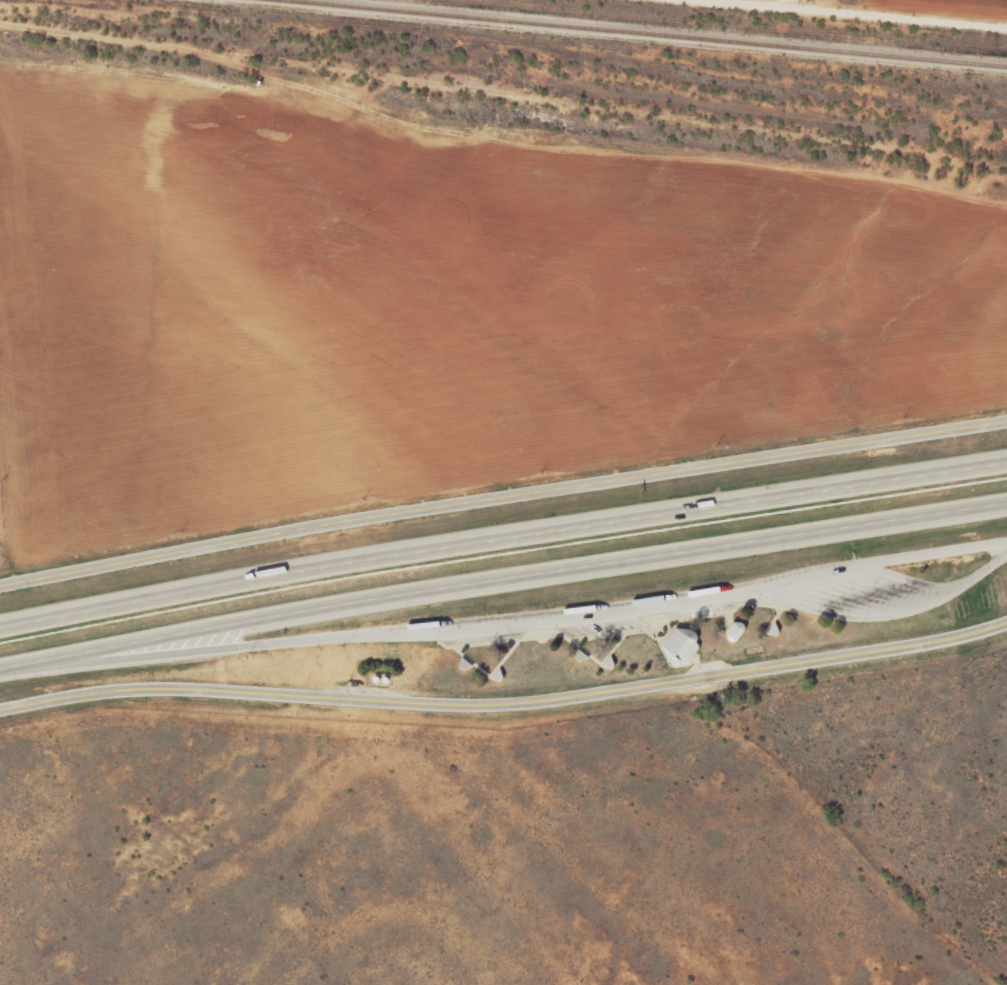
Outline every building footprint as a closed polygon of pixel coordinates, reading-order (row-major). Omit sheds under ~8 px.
[(743,642),(747,624),(733,622),(730,639),(743,642)]
